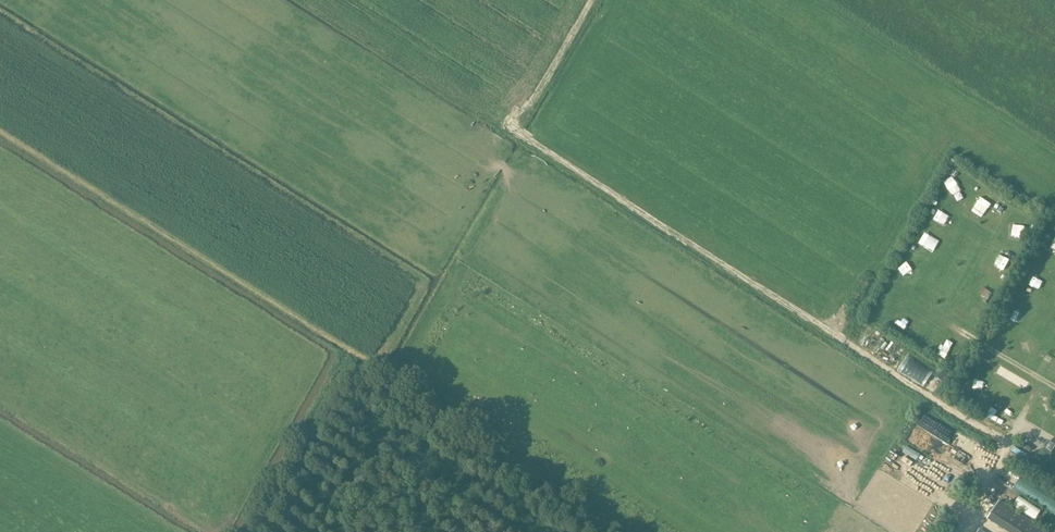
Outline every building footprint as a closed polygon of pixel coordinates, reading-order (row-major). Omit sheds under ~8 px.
[(923,229),(918,241),(930,246),(936,235),(923,229)] [(1012,307),(1007,317),(1016,322),(1021,312),(1012,307)] [(906,357),(898,372),(925,386),(933,372),(906,357)] [(985,385),(978,399),(988,404),(995,390),(985,385)] [(1019,480),(1016,487),(1025,492),(1029,485),(1019,480)] [(1013,507),(1037,520),(1043,510),(1019,497),(1013,507)] [(1005,531),(1047,531),(998,501),(986,520),(1005,531)]
